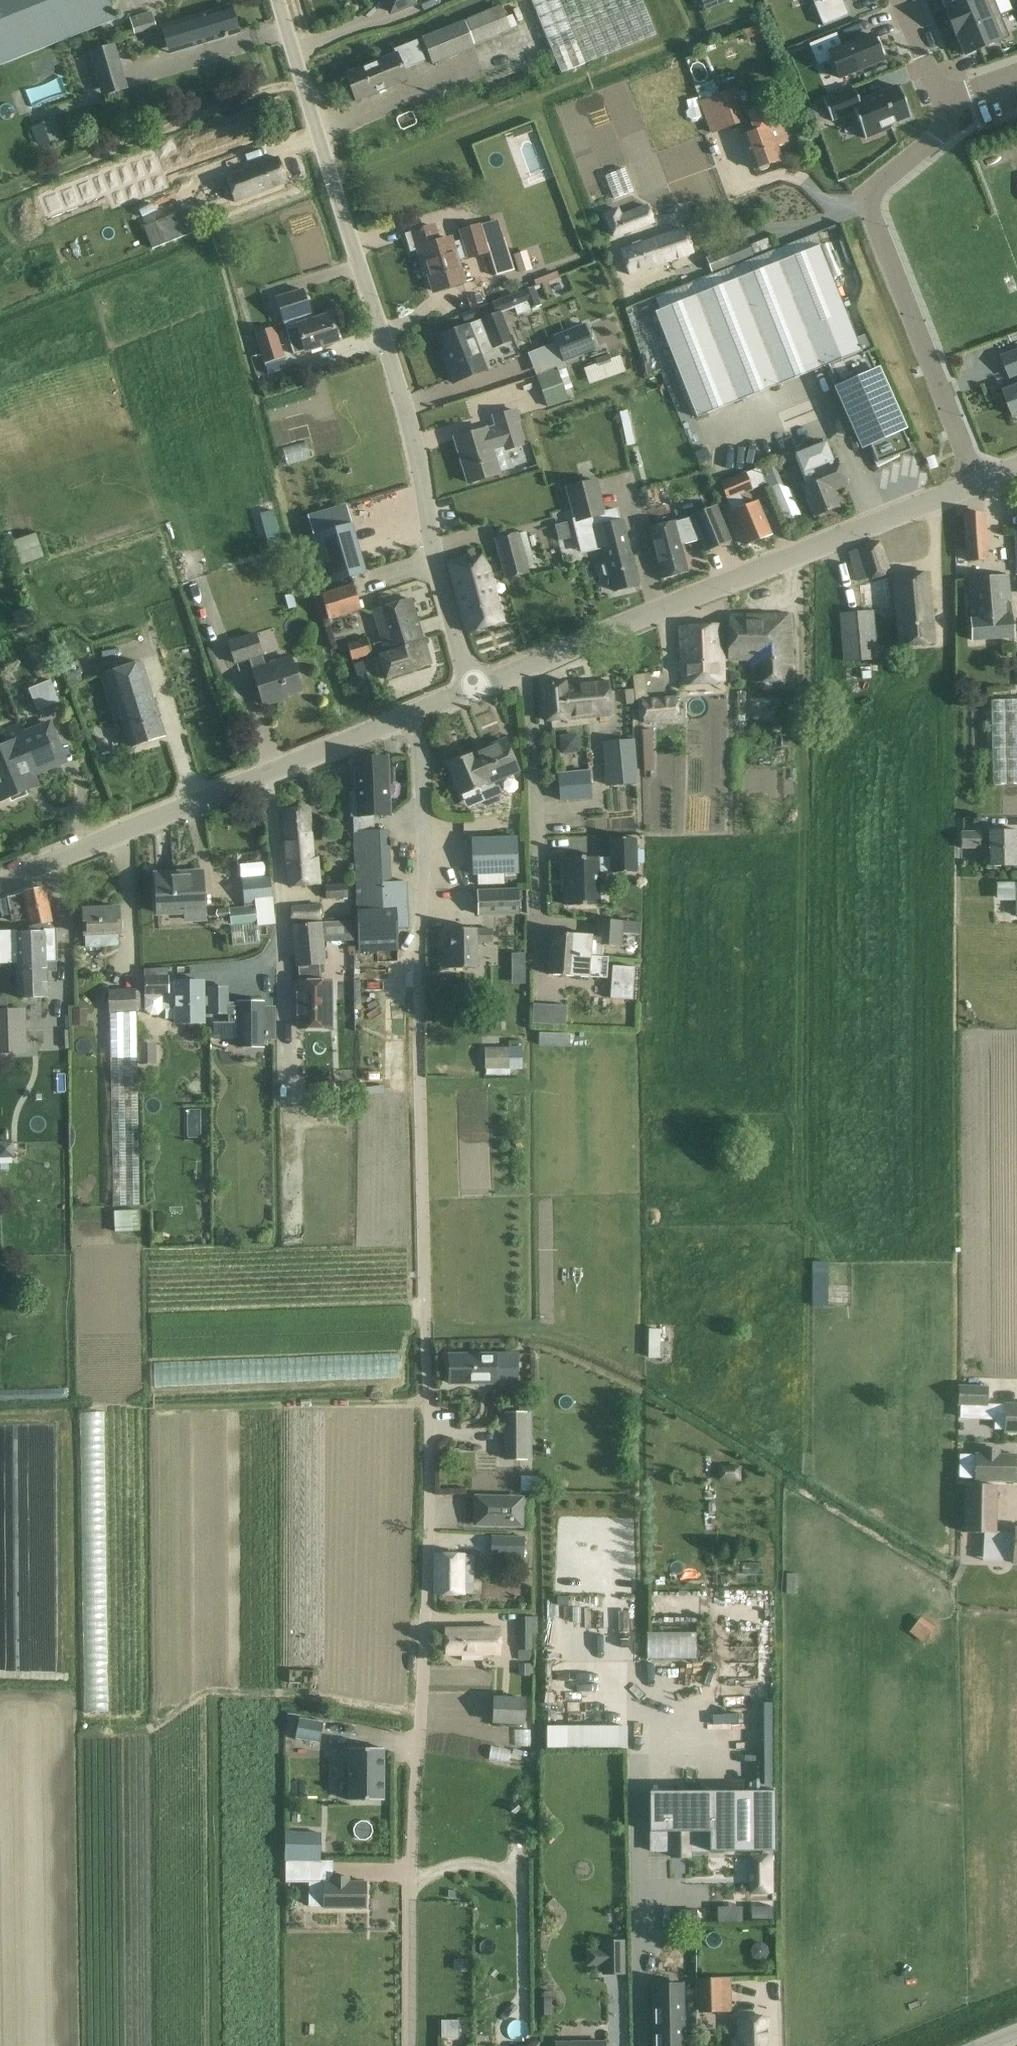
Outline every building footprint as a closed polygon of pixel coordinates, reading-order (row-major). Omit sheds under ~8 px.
[(115,19),(107,0),(0,0),(0,65),(115,19)] [(391,11),(412,2),(411,0),(387,0),(391,11)] [(561,73),(657,34),(643,0),(532,0),(561,73)] [(947,11),(947,12),(977,0),(942,0),(947,11)] [(1000,15),(994,0),(977,0),(947,12),(947,11),(946,12),(955,35),(956,35),(956,34),(1000,15)] [(231,6),(162,27),(170,53),(239,32),(231,6)] [(420,38),(431,65),(474,48),(473,45),(511,30),(501,6),(463,21),(463,20),(420,38)] [(1009,37),(1000,15),(956,34),(956,35),(965,56),(1009,37)] [(872,35),(829,53),(839,78),(882,61),(880,56),(884,54),(878,39),(874,40),(872,35)] [(345,74),(355,100),(408,79),(404,69),(425,61),(417,40),(393,50),(394,54),(345,74)] [(111,44),(90,50),(99,81),(120,74),(111,44)] [(853,87),(823,100),(832,120),(854,111),(865,137),(891,126),(890,124),(910,116),(897,85),(859,101),(853,87)] [(743,122),(731,90),(698,103),(711,135),(743,122)] [(780,121),(768,125),(762,108),(748,113),(755,132),(743,136),(754,169),(758,168),(762,171),(769,169),(770,163),(780,159),(776,147),(787,143),(780,121)] [(50,117),(28,125),(36,145),(58,137),(50,117)] [(127,167),(142,223),(194,209),(179,153),(127,167)] [(278,157),(225,177),(235,202),(287,182),(278,157)] [(626,167),(605,171),(610,196),(631,191),(626,167)] [(606,213),(614,236),(653,222),(647,205),(620,215),(618,209),(606,213)] [(425,263),(434,291),(463,282),(457,261),(466,258),(467,261),(485,255),(492,277),(514,270),(503,237),(486,243),(479,223),(457,230),(460,240),(452,243),(450,239),(438,242),(433,226),(405,234),(410,251),(418,248),(423,264),(425,263)] [(629,274),(692,252),(684,229),(643,243),(641,241),(633,244),(632,247),(621,251),(629,274)] [(753,257),(746,242),(705,258),(711,274),(753,257)] [(854,409),(875,463),(909,449),(867,351),(862,353),(820,246),(655,311),(696,417),(827,365),(830,371),(827,372),(833,384),(835,383),(848,412),(854,409)] [(513,255),(519,274),(532,270),(526,251),(513,255)] [(519,314),(541,306),(533,286),(512,295),(519,314)] [(275,297),(285,328),(312,319),(303,288),(275,297)] [(338,340),(330,314),(312,319),(285,328),(293,354),(305,350),(305,351),(338,340)] [(450,363),(446,365),(453,382),(484,370),(474,342),(490,336),(495,348),(511,342),(499,314),(485,320),(467,326),(467,325),(439,336),(450,363)] [(254,333),(267,375),(288,369),(275,326),(254,333)] [(584,328),(557,338),(565,360),(592,349),(584,328)] [(1004,357),(1010,375),(1013,374),(1016,385),(1016,352),(1004,357)] [(595,361),(596,366),(610,361),(608,356),(595,361)] [(557,366),(536,373),(540,387),(561,381),(557,366)] [(561,381),(540,387),(544,400),(546,407),(567,400),(561,381)] [(1005,392),(1013,413),(1014,416),(1016,415),(1016,387),(1005,392)] [(455,438),(468,482),(499,473),(499,472),(512,468),(507,450),(524,445),(517,423),(521,422),(516,408),(491,416),(494,426),(455,438)] [(802,485),(814,516),(839,506),(833,490),(846,485),(836,458),(833,459),(826,441),(794,453),(806,484),(802,485)] [(759,468),(768,488),(778,485),(783,486),(773,462),(759,468)] [(732,511),(745,544),(771,534),(757,500),(745,505),(741,495),(753,490),(746,472),(720,482),(732,511)] [(565,487),(574,523),(606,516),(597,479),(565,487)] [(313,534),(305,537),(320,586),(366,573),(352,524),(346,504),(308,515),(313,534)] [(704,553),(732,541),(717,505),(690,515),(691,518),(674,523),(674,522),(649,528),(663,577),(687,571),(680,545),(699,540),(704,553)] [(272,509),(260,512),(269,542),(281,539),(272,509)] [(985,511),(962,513),(965,561),(988,560),(985,511)] [(603,567),(605,575),(610,577),(613,590),(638,584),(622,520),(622,519),(606,523),(591,527),(597,549),(603,548),(606,563),(603,567)] [(494,539),(505,580),(529,573),(527,563),(534,561),(526,532),(519,534),(518,533),(494,539)] [(848,551),(856,581),(868,577),(869,578),(891,571),(880,539),(859,546),(859,547),(848,551)] [(447,562),(466,632),(503,620),(488,566),(472,571),(468,555),(447,562)] [(928,572),(893,575),(899,645),(933,642),(928,572)] [(1008,574),(968,577),(972,640),(1013,637),(1008,574)] [(328,620),(361,610),(353,584),(320,594),(328,620)] [(379,655),(386,677),(430,663),(410,599),(373,612),(386,653),(379,655)] [(878,659),(873,610),(838,613),(843,662),(878,659)] [(750,661),(750,680),(791,680),(791,614),(730,615),(728,661),(750,661)] [(682,673),(682,683),(723,680),(722,624),(679,626),(681,658),(677,661),(677,670),(682,673)] [(252,670),(263,704),(279,699),(278,696),(301,689),(291,657),(265,665),(262,656),(263,655),(256,632),(227,642),(234,665),(249,660),(252,670)] [(366,639),(347,644),(352,660),(371,654),(366,639)] [(121,718),(130,747),(164,736),(141,662),(100,675),(114,720),(121,718)] [(358,680),(367,677),(363,662),(353,665),(358,680)] [(59,701),(50,679),(28,688),(37,711),(59,701)] [(544,684),(547,719),(610,713),(608,680),(566,685),(565,682),(544,684)] [(1008,686),(991,686),(991,696),(1008,696),(1008,686)] [(643,724),(679,721),(677,695),(641,698),(643,724)] [(991,784),(1016,783),(1016,698),(990,699),(991,784)] [(36,784),(32,773),(64,760),(49,722),(25,732),(17,740),(0,747),(0,799),(36,784)] [(641,728),(642,770),(652,769),(651,728),(641,728)] [(480,792),(484,802),(503,794),(498,784),(495,786),(492,780),(517,769),(504,739),(475,751),(447,763),(460,795),(479,787),(481,792),(480,792)] [(610,785),(612,812),(632,811),(630,784),(637,783),(634,739),(603,741),(605,786),(610,785)] [(356,909),(358,951),(397,950),(396,929),(409,928),(408,909),(395,909),(395,907),(382,907),(381,883),(391,883),(388,829),(374,830),(373,814),(386,814),(384,757),(356,758),(359,814),(352,814),(356,909)] [(560,801),(591,798),(589,771),(558,773),(560,801)] [(308,808),(282,810),(289,889),(321,887),(318,860),(313,861),(308,808)] [(990,852),(990,865),(1015,865),(1015,830),(989,830),(960,831),(961,849),(979,848),(979,852),(990,852)] [(517,836),(470,838),(472,875),(518,873),(517,836)] [(566,888),(566,906),(600,906),(605,900),(605,887),(600,884),(600,873),(637,872),(637,838),(609,838),(609,859),(599,859),(599,856),(562,856),(562,888),(566,888)] [(185,912),(185,919),(203,918),(201,872),(185,873),(185,877),(156,878),(157,913),(185,912)] [(230,924),(232,944),(260,941),(257,924),(275,923),(269,873),(241,876),(244,907),(228,908),(230,924)] [(347,884),(324,885),(325,899),(348,898),(347,884)] [(27,918),(28,925),(51,920),(44,886),(21,891),(22,893),(8,896),(13,921),(27,918)] [(518,888),(476,890),(477,917),(520,915),(518,888)] [(290,905),(290,922),(321,920),(321,903),(290,905)] [(84,934),(85,947),(119,946),(118,932),(119,932),(118,907),(83,908),(84,934)] [(578,955),(602,956),(602,946),(620,947),(622,920),(597,919),(595,934),(551,931),(550,951),(578,953),(578,955)] [(298,982),(298,1026),(331,1026),(331,981),(322,981),(320,964),(326,963),(324,942),(353,940),(351,921),(323,922),(322,921),(291,924),(295,966),(298,966),(299,982),(298,982)] [(445,948),(445,968),(476,967),(476,943),(493,942),(492,928),(476,929),(476,928),(450,928),(450,948),(445,948)] [(16,962),(17,996),(47,995),(46,961),(56,961),(55,929),(44,929),(44,930),(17,931),(0,931),(0,963),(16,962)] [(578,953),(550,951),(548,973),(608,977),(608,973),(609,957),(602,956),(578,955),(578,953)] [(525,969),(525,954),(512,955),(512,970),(525,969)] [(176,1009),(176,1023),(203,1022),(203,980),(176,981),(176,982),(168,982),(167,968),(143,969),(145,1010),(150,1015),(158,1015),(163,1011),(163,1009),(176,1009)] [(614,999),(633,1000),(635,975),(608,973),(608,977),(607,987),(615,988),(614,999)] [(110,1012),(113,1205),(139,1205),(136,1010),(141,1010),(140,990),(135,990),(135,989),(107,990),(108,1012),(110,1012)] [(0,998),(0,1052),(26,1051),(24,1010),(6,1010),(6,998),(0,998)] [(237,1006),(228,1006),(228,1024),(237,1024),(238,1048),(264,1047),(264,1040),(272,1040),(272,1026),(263,1026),(263,1006),(263,1002),(237,1002),(237,1006)] [(156,1065),(155,1041),(139,1041),(139,1065),(156,1065)] [(484,1069),(509,1069),(508,1047),(484,1048),(484,1069)] [(111,1229),(136,1229),(136,1209),(111,1210),(111,1229)] [(808,1305),(824,1305),(825,1260),(809,1260),(808,1305)] [(400,1377),(400,1353),(315,1355),(316,1370),(302,1371),(302,1379),(400,1377)] [(449,1354),(449,1382),(517,1382),(517,1354),(449,1354)] [(151,1362),(151,1385),(212,1384),(211,1361),(151,1362)] [(959,1385),(959,1404),(988,1405),(988,1387),(959,1385)] [(1005,1406),(996,1406),(995,1429),(1016,1430),(1016,1405),(1005,1404),(1005,1406)] [(524,1415),(504,1415),(504,1459),(524,1459),(524,1415)] [(975,1454),(975,1480),(1015,1481),(1016,1455),(999,1454),(999,1450),(982,1449),(982,1454),(975,1454)] [(738,1463),(718,1464),(718,1480),(738,1479),(738,1463)] [(994,1531),(996,1486),(966,1484),(963,1532),(984,1533),(983,1547),(998,1547),(997,1561),(1016,1562),(1016,1528),(1015,1528),(1015,1533),(994,1531)] [(472,1526),(523,1527),(524,1496),(473,1494),(472,1526)] [(524,1536),(490,1535),(490,1559),(524,1560),(524,1536)] [(435,1553),(435,1592),(463,1593),(473,1593),(474,1567),(474,1554),(464,1554),(464,1553),(435,1553)] [(797,1593),(797,1573),(785,1574),(786,1593),(797,1593)] [(517,1649),(517,1660),(531,1660),(531,1649),(531,1633),(536,1633),(536,1616),(517,1616),(517,1649)] [(909,1632),(923,1642),(934,1627),(920,1616),(909,1632)] [(461,1654),(461,1660),(483,1659),(483,1653),(499,1653),(499,1627),(444,1628),(445,1654),(461,1654)] [(642,1631),(642,1658),(692,1659),(692,1632),(642,1631)] [(491,1724),(524,1724),(525,1697),(492,1696),(491,1724)] [(767,1775),(765,1713),(756,1713),(759,1775),(767,1775)] [(323,1722),(299,1718),(296,1738),(319,1742),(323,1722)] [(622,1747),(622,1724),(561,1725),(561,1747),(622,1747)] [(383,1748),(349,1748),(349,1800),(383,1800),(383,1748)] [(650,1850),(671,1850),(671,1855),(688,1855),(688,1850),(709,1850),(775,1849),(775,1790),(649,1791),(650,1831),(650,1850)] [(285,1833),(285,1860),(316,1860),(319,1860),(320,1834),(285,1833)] [(749,1854),(749,1894),(772,1894),(772,1854),(749,1854)] [(285,1860),(285,1881),(316,1881),(316,1860),(285,1860)] [(366,1882),(349,1882),(349,1877),(332,1877),(332,1881),(324,1881),(324,1908),(365,1908),(366,1882)] [(768,1903),(751,1903),(752,1921),(769,1921),(768,1903)] [(715,1921),(739,1921),(739,1906),(715,1906),(715,1921)] [(603,1941),(603,1965),(603,1973),(623,1973),(623,1941),(603,1941)] [(731,2012),(731,1977),(697,1977),(698,2013),(731,2012)] [(682,1983),(653,1984),(654,2045),(683,2045),(682,1983)] [(766,2016),(737,2017),(737,2039),(732,2039),(733,2045),(767,2045),(766,2016)]
